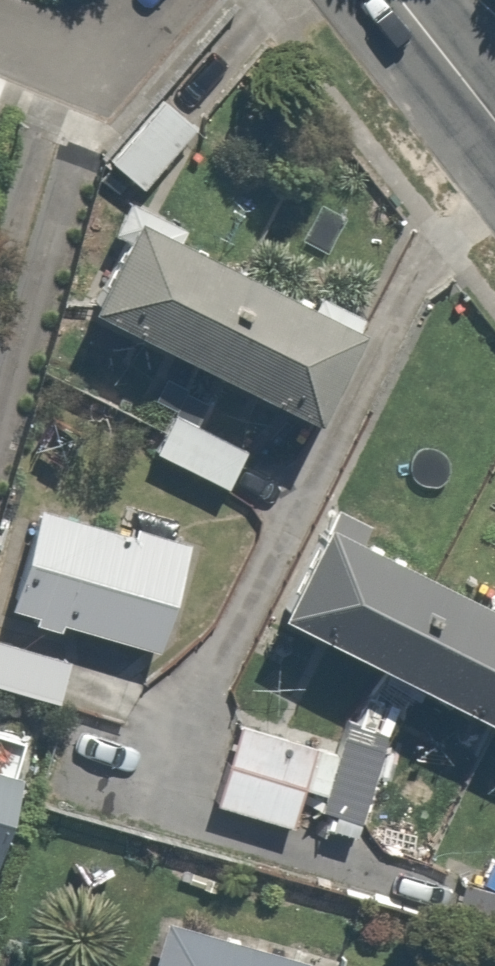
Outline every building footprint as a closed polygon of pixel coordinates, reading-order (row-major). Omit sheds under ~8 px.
[(74,295),(171,340),(142,400),(159,407),(147,442),(223,478),(270,380),(290,389),(330,306),(116,205),(74,295)] [(0,600),(25,606),(23,616),(55,624),(58,614),(152,636),(175,537),(24,501),(0,600)] [(494,722),(494,609),(308,514),(262,604),(494,722)] [(56,699),(70,651),(0,631),(0,683),(56,699)] [(324,752),(239,721),(209,800),(299,833),(312,799),(368,814),(390,728),(334,713),(324,752)] [(161,897),(141,965),(394,965),(161,897)]
